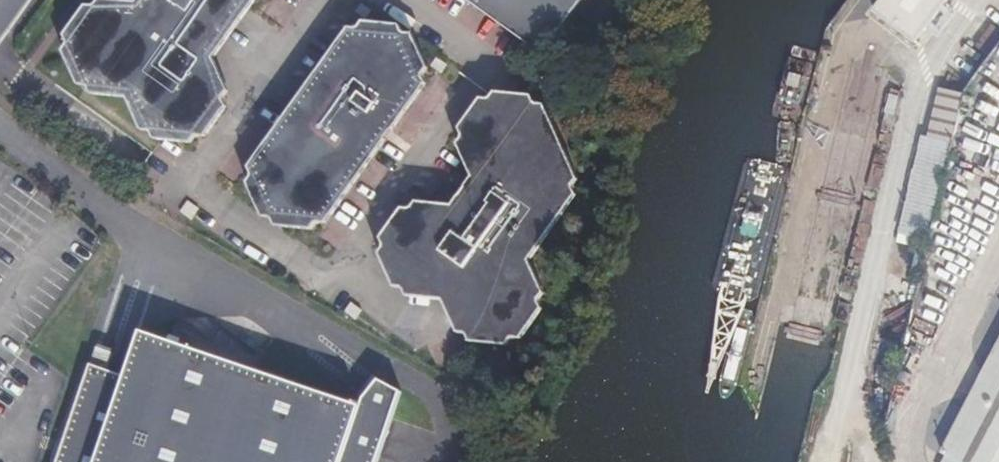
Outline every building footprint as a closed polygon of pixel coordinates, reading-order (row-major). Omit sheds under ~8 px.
[(137,4),(90,0),(64,37),(83,80),(129,86),(147,125),(193,131),(220,93),(201,53),(238,0),(140,0),(137,4)] [(536,55),(575,0),(460,0),(536,55)] [(915,46),(951,0),(888,0),(876,16),(915,46)] [(400,28),(355,24),(288,117),(249,170),(269,212),(315,217),(419,72),(400,28)] [(929,228),(960,91),(936,85),(924,133),(921,132),(889,273),(918,280),(929,228)] [(489,93),(462,132),(481,174),(455,208),(410,204),(384,242),(403,285),(449,291),(466,331),(513,335),(539,297),(520,256),(573,182),(534,100),(489,93)] [(844,141),(830,175),(852,184),(866,150),(844,141)] [(53,461),(372,461),(395,390),(372,382),(364,407),(138,332),(122,377),(86,364),(53,461)] [(960,461),(998,461),(998,344),(943,453),(960,461)]
